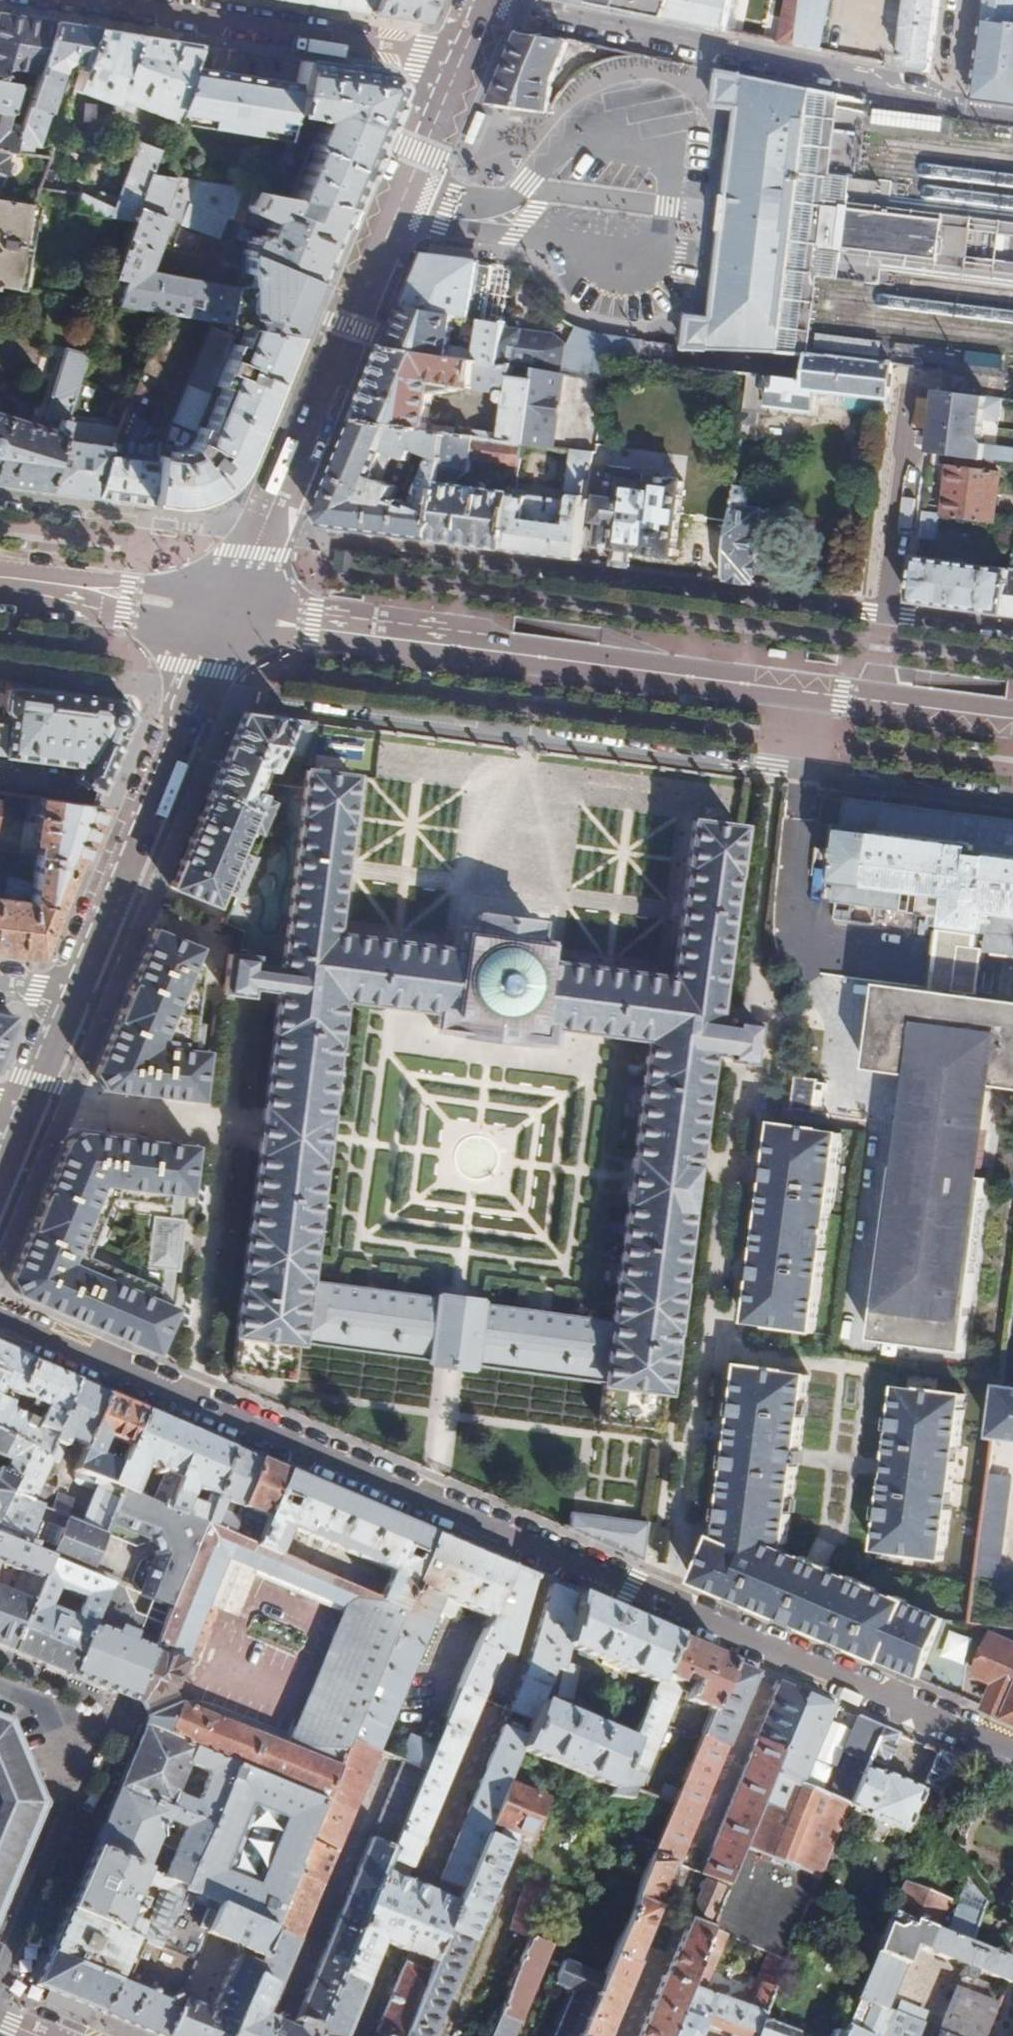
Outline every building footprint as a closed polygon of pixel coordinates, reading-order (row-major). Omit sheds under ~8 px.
[(424,22),(433,0),(294,0),(424,22)] [(617,9),(621,0),(570,0),(617,9)] [(617,9),(669,19),(675,0),(621,0),(617,9)] [(669,19),(728,31),(733,0),(675,0),(669,19)] [(780,41),(797,44),(803,0),(788,0),(780,41)] [(797,44),(825,49),(832,0),(803,0),(797,44)] [(941,0),(910,0),(901,65),(932,71),(941,0)] [(986,21),(1012,24),(1012,0),(989,0),(986,21)] [(51,20),(0,12),(0,79),(5,80),(30,85),(51,20)] [(14,137),(10,150),(26,153),(30,143),(37,144),(62,65),(71,59),(78,62),(75,68),(81,70),(97,28),(51,20),(30,85),(14,137)] [(986,21),(975,101),(1012,105),(1012,24),(986,21)] [(97,28),(81,70),(79,78),(74,92),(132,113),(135,107),(171,119),(172,117),(173,111),(179,93),(188,69),(196,45),(97,28)] [(526,30),(494,107),(553,113),(556,79),(570,48),(580,50),(582,41),(526,30)] [(303,60),(218,47),(210,72),(202,95),(179,93),(173,111),(207,116),(205,122),(252,130),(254,124),(286,129),(290,113),(296,85),(303,60)] [(287,196),(349,206),(395,93),(393,83),(392,79),(390,73),(303,60),(296,85),(290,113),(308,116),(311,109),(321,111),(287,196)] [(210,72),(188,69),(179,93),(202,95),(210,72)] [(687,330),(684,346),(756,353),(775,354),(810,357),(811,350),(813,335),(819,277),(821,258),(824,236),(830,192),(832,175),(838,129),(841,109),(842,103),(843,94),(807,87),(723,70),(721,89),(720,105),(738,107),(732,152),(724,213),(716,274),(714,294),(711,318),(689,316),(687,330)] [(67,93),(73,95),(74,92),(79,78),(73,76),(67,93)] [(173,111),(172,117),(205,122),(207,116),(173,111)] [(875,111),(874,126),(943,135),(945,120),(875,111)] [(252,130),(284,135),(286,129),(254,124),(252,130)] [(10,150),(14,137),(8,135),(5,143),(0,142),(0,149),(10,150)] [(118,202),(141,207),(152,174),(161,150),(140,142),(118,202)] [(34,205),(40,188),(50,157),(26,153),(10,150),(0,149),(0,200),(34,205)] [(251,196),(253,191),(152,174),(141,207),(135,224),(108,304),(164,313),(296,335),(349,206),(287,196),(271,193),(262,192),(260,198),(257,210),(248,208),(251,196)] [(823,277),(885,285),(887,270),(938,277),(947,205),(893,198),(895,183),(861,178),(837,175),(832,175),(830,192),(824,236),(821,258),(819,277),(823,277)] [(57,176),(52,190),(78,195),(84,181),(57,176)] [(72,213),(135,224),(141,207),(118,202),(78,195),(72,213)] [(33,208),(0,202),(0,286),(19,289),(33,208)] [(944,221),(881,213),(877,250),(940,258),(944,221)] [(263,231),(255,229),(254,235),(262,237),(263,231)] [(498,264),(431,256),(424,273),(410,308),(481,318),(491,319),(498,264)] [(481,318),(410,308),(402,327),(393,348),(506,363),(515,327),(516,323),(491,319),(487,347),(478,345),(481,318)] [(296,335),(164,313),(118,434),(165,449),(159,467),(148,502),(175,506),(212,511),(229,498),(257,431),(296,335)] [(567,375),(573,350),(559,339),(515,327),(506,363),(536,369),(563,374),(567,375)] [(593,332),(581,329),(578,335),(588,339),(594,343),(604,345),(612,348),(610,357),(646,362),(649,340),(593,332)] [(605,383),(610,357),(612,348),(604,345),(594,343),(588,339),(578,335),(573,350),(567,375),(605,383)] [(885,343),(821,336),(820,343),(885,350),(885,343)] [(91,355),(70,348),(51,403),(55,405),(51,420),(48,428),(33,424),(0,414),(0,482),(45,489),(71,412),(91,355)] [(506,363),(393,348),(362,423),(451,433),(457,434),(458,426),(434,424),(434,415),(431,413),(436,399),(437,383),(511,392),(506,433),(489,432),(489,437),(523,441),(529,441),(536,369),(506,363)] [(810,385),(812,374),(676,355),(674,366),(753,377),(810,385)] [(890,415),(896,365),(814,357),(812,374),(810,385),(753,377),(746,422),(760,424),(762,413),(773,414),(774,408),(817,414),(820,392),(872,397),(870,412),(890,415)] [(555,444),(563,374),(536,369),(529,441),(555,444)] [(968,393),(941,390),(933,452),(987,459),(1010,448),(991,445),(986,440),(987,427),(992,397),(968,393)] [(1006,399),(992,397),(987,427),(1002,430),(1006,399)] [(71,492),(97,495),(112,452),(113,447),(84,443),(87,415),(71,412),(45,489),(71,492)] [(48,428),(51,420),(35,416),(33,424),(48,428)] [(322,518),(329,527),(379,533),(436,541),(451,433),(362,423),(343,471),(338,483),(322,518)] [(523,441),(489,437),(457,434),(451,433),(436,541),(473,545),(509,550),(516,493),(455,484),(456,476),(465,477),(473,472),(475,460),(519,466),(523,441)] [(516,493),(509,550),(549,555),(582,560),(597,449),(574,446),(569,488),(574,494),(573,501),(548,498),(549,491),(517,487),(516,493)] [(1012,462),(1012,448),(1010,448),(987,459),(1012,462)] [(120,498),(148,502),(159,467),(112,452),(97,495),(120,498)] [(952,467),(946,513),(996,522),(1003,474),(952,467)] [(677,554),(685,481),(632,474),(631,482),(628,482),(629,478),(611,476),(606,479),(598,544),(617,547),(614,564),(623,565),(632,566),(634,549),(652,551),(652,553),(669,555),(671,553),(677,554)] [(749,507),(752,488),(739,486),(726,578),(758,582),(767,509),(749,507)] [(938,537),(941,512),(926,509),(923,535),(938,537)] [(1006,525),(1005,535),(995,533),(991,557),(1012,561),(1012,526),(1006,525)] [(1008,615),(1012,589),(1012,570),(920,557),(915,603),(962,609),(1008,615)] [(0,692),(0,755),(78,765),(73,778),(98,788),(97,791),(100,792),(103,785),(102,784),(120,740),(122,740),(123,737),(124,734),(122,734),(124,729),(128,727),(130,722),(130,720),(129,718),(135,714),(125,696),(118,701),(114,698),(110,697),(106,699),(105,701),(104,699),(95,698),(94,699),(41,692),(42,691),(34,690),(34,692),(12,688),(7,693),(0,692)] [(211,795),(256,813),(262,798),(264,795),(255,791),(263,770),(273,773),(281,752),(294,720),(244,713),(228,754),(211,795)] [(296,759),(311,722),(294,720),(281,752),(296,759)] [(438,1012),(446,948),(396,941),(332,934),(354,775),(310,769),(296,868),(281,966),(250,962),(250,955),(229,953),(224,990),(249,993),(250,982),(280,986),(262,1129),(247,1255),(233,1373),(294,1382),(299,1340),(399,1354),(430,1358),(438,1300),(307,1280),(310,1256),(322,1159),(326,1136),(328,1116),(342,996),(366,1000),(389,1004),(438,1012)] [(25,796),(1,792),(0,801),(0,812),(9,813),(8,818),(22,820),(25,796)] [(201,818),(191,841),(236,860),(256,813),(211,795),(201,818)] [(79,858),(100,807),(36,798),(31,838),(36,840),(35,852),(79,858)] [(262,798),(256,813),(271,820),(278,804),(262,798)] [(976,991),(982,949),(974,948),(977,924),(988,925),(986,942),(993,951),(1012,953),(1012,823),(833,800),(822,799),(819,827),(841,830),(834,882),(837,883),(832,920),(871,925),(873,906),(939,914),(930,985),(882,979),(870,1067),(918,1073),(884,1332),(956,1341),(961,1305),(968,1306),(982,1203),(975,1202),(985,1129),(988,1130),(993,1092),(990,1091),(991,1083),(1012,1086),(1012,996),(976,991)] [(561,963),(554,1027),(599,1033),(648,1039),(629,1177),(607,1322),(480,1305),(473,1362),(604,1382),(599,1422),(658,1430),(697,1162),(710,1050),(725,1051),(724,1057),(752,1058),(757,1022),(733,1017),(733,1022),(715,1021),(718,998),(744,827),(693,820),(674,978),(608,969),(561,963)] [(242,862),(191,841),(165,904),(218,926),(242,862)] [(79,858),(35,852),(30,900),(0,897),(0,953),(38,958),(79,858)] [(155,929),(88,1093),(214,1113),(224,1059),(161,1048),(206,945),(155,929)] [(446,948),(438,1012),(436,1029),(551,1044),(554,1027),(561,963),(545,961),(546,943),(466,933),(463,951),(446,948)] [(0,1011),(0,1050),(13,1019),(11,1012),(0,1011)] [(819,1079),(797,1076),(793,1107),(815,1110),(819,1079)] [(841,1129),(771,1120),(745,1322),(780,1327),(815,1331),(841,1129)] [(212,1149),(74,1129),(7,1291),(155,1353),(177,1303),(173,1301),(162,1297),(84,1268),(113,1191),(185,1201),(195,1202),(204,1204),(212,1149)] [(190,1229),(195,1202),(185,1201),(182,1213),(180,1227),(190,1229)] [(195,1230),(190,1229),(180,1227),(175,1226),(168,1259),(172,1260),(181,1262),(188,1263),(195,1230)] [(173,1301),(181,1262),(172,1260),(162,1297),(173,1301)] [(430,1358),(429,1363),(451,1365),(472,1368),(473,1362),(480,1305),(480,1300),(460,1297),(438,1294),(438,1300),(430,1358)] [(39,1477),(57,1471),(55,1461),(46,1456),(76,1384),(0,1351),(0,1389),(46,1408),(36,1433),(29,1429),(32,1422),(24,1418),(26,1414),(0,1403),(0,1437),(24,1447),(11,1477),(6,1490),(29,1500),(37,1481),(39,1477)] [(809,1371),(740,1363),(719,1525),(695,1583),(917,1678),(925,1661),(942,1617),(826,1570),(817,1566),(806,1562),(785,1553),(796,1465),(797,1457),(799,1447),(809,1371)] [(84,1450),(106,1396),(91,1390),(76,1384),(46,1456),(55,1461),(67,1435),(79,1440),(77,1446),(84,1450)] [(875,1551),(941,1560),(948,1506),(956,1446),(963,1392),(897,1384),(886,1461),(885,1470),(884,1479),(875,1551)] [(995,1435),(1012,1438),(1012,1385),(1001,1384),(995,1435)] [(133,1448),(148,1414),(126,1405),(106,1396),(75,1470),(117,1487),(125,1467),(95,1453),(103,1435),(133,1448)] [(202,1524),(233,1451),(200,1436),(148,1414),(133,1448),(125,1467),(117,1487),(121,1489),(125,1491),(138,1497),(152,1468),(163,1473),(150,1502),(202,1524)] [(5,1460),(0,1472),(0,1473),(11,1477),(24,1447),(0,1437),(0,1459),(5,1460)] [(238,1508),(258,1461),(246,1456),(233,1451),(202,1524),(205,1525),(227,1535),(233,1519),(218,1513),(222,1503),(238,1508)] [(256,1547),(287,1473),(272,1467),(258,1461),(238,1508),(233,1519),(227,1535),(256,1547)] [(6,1490),(11,1477),(0,1473),(0,1488),(6,1490)] [(287,1473),(256,1547),(277,1556),(289,1530),(390,1574),(380,1600),(404,1611),(434,1537),(347,1499),(287,1473)] [(45,1507),(66,1515),(73,1498),(65,1495),(69,1482),(58,1478),(53,1488),(45,1507)] [(121,1489),(117,1487),(99,1480),(81,1521),(103,1531),(121,1489)] [(42,1505),(45,1507),(53,1488),(37,1481),(29,1500),(42,1505)] [(42,1505),(29,1500),(6,1490),(0,1488),(0,1540),(24,1550),(25,1548),(41,1508),(42,1505)] [(171,1607),(205,1525),(202,1524),(150,1502),(138,1497),(125,1491),(112,1521),(153,1538),(153,1541),(160,1538),(163,1548),(157,1551),(158,1553),(157,1553),(157,1555),(159,1556),(142,1595),(171,1607)] [(41,1508),(25,1548),(89,1575),(106,1535),(41,1508)] [(562,1524),(640,1559),(645,1523),(575,1512),(570,1511),(562,1524)] [(350,1741),(404,1611),(380,1600),(277,1556),(256,1547),(227,1535),(205,1525),(171,1607),(131,1702),(137,1705),(139,1705),(171,1691),(184,1658),(192,1662),(215,1606),(206,1603),(223,1563),(251,1575),(342,1614),(294,1729),(290,1728),(281,1748),(221,1726),(224,1717),(190,1704),(187,1711),(180,1708),(147,1721),(144,1730),(233,1766),(324,1804),(350,1741)] [(535,1579),(511,1569),(497,1563),(473,1553),(434,1537),(404,1611),(350,1741),(378,1753),(436,1613),(453,1621),(459,1608),(475,1615),(489,1621),(461,1688),(484,1698),(502,1653),(514,1657),(535,1579)] [(50,1561),(24,1550),(0,1540),(0,1564),(22,1574),(13,1595),(0,1590),(0,1648),(12,1653),(50,1561)] [(12,1653),(46,1667),(71,1677),(109,1586),(50,1561),(12,1653)] [(206,1603),(215,1606),(235,1614),(251,1575),(223,1563),(206,1603)] [(102,1690),(114,1696),(146,1620),(134,1615),(122,1590),(110,1584),(109,1586),(71,1677),(102,1690)] [(528,1665),(512,1710),(534,1719),(539,1706),(543,1697),(559,1699),(568,1649),(578,1597),(551,1586),(528,1665)] [(675,1639),(578,1597),(568,1649),(656,1685),(675,1639)] [(960,1680),(971,1636),(950,1631),(940,1675),(960,1680)] [(993,1634),(976,1673),(998,1683),(1012,1690),(1012,1643),(993,1634)] [(703,1651),(675,1639),(656,1685),(632,1745),(613,1790),(610,1797),(634,1801),(681,1686),(685,1688),(683,1693),(687,1695),(684,1703),(710,1714),(730,1663),(703,1651)] [(939,1667),(925,1661),(917,1678),(933,1685),(939,1673),(939,1667)] [(757,1673),(730,1663),(710,1714),(673,1806),(653,1856),(673,1865),(677,1867),(757,1673)] [(727,1887),(806,1694),(778,1683),(699,1875),(727,1887)] [(987,1708),(1007,1716),(1012,1703),(1012,1690),(998,1683),(987,1708)] [(461,1688),(436,1748),(426,1773),(318,2030),(315,2035),(342,2035),(381,1941),(390,1945),(414,1885),(406,1882),(484,1698),(461,1688)] [(831,1705),(806,1694),(727,1887),(711,1926),(726,1932),(768,1949),(787,1956),(809,1903),(848,1808),(864,1770),(868,1760),(882,1727),(859,1718),(845,1752),(847,1754),(830,1797),(799,1783),(831,1705)] [(539,1706),(534,1719),(528,1735),(521,1751),(613,1790),(632,1745),(539,1706)] [(11,1721),(0,1717),(0,1914),(46,1804),(35,1777),(29,1763),(23,1749),(11,1721)] [(528,1735),(505,1725),(434,1893),(427,1890),(403,1949),(410,1952),(376,2035),(403,2035),(506,1786),(521,1751),(528,1735)] [(898,1733),(882,1727),(868,1760),(884,1766),(898,1733)] [(144,1730),(133,1756),(118,1792),(207,1828),(233,1766),(144,1730)] [(403,1764),(426,1773),(436,1748),(411,1738),(401,1763),(403,1764)] [(378,1753),(350,1741),(324,1804),(272,1930),(261,1958),(257,1967),(252,1980),(279,1990),(378,1753)] [(956,1759),(939,1752),(926,1785),(942,1792),(956,1759)] [(652,1794),(669,1802),(685,1767),(667,1760),(652,1794)] [(318,2030),(426,1773),(403,1764),(296,2021),(318,2030)] [(324,1804),(233,1766),(207,1828),(182,1888),(157,1949),(67,1913),(60,1931),(49,1956),(115,1983),(162,2002),(182,1993),(205,1936),(217,1908),(272,1930),(324,1804)] [(864,1770),(848,1808),(864,1814),(863,1817),(905,1834),(923,1792),(880,1775),(879,1777),(864,1770)] [(403,2035),(433,2035),(517,1834),(530,1839),(546,1801),(506,1786),(403,2035)] [(118,1792),(108,1815),(93,1852),(182,1888),(207,1828),(118,1792)] [(93,1852),(80,1883),(67,1913),(157,1949),(182,1888),(93,1852)] [(653,1856),(607,1970),(602,1981),(580,2035),(608,2035),(636,1966),(633,1964),(673,1865),(653,1856)] [(510,1930),(532,1939),(532,1938),(536,1929),(553,1888),(527,1878),(510,1930)] [(704,1881),(689,1915),(708,1922),(721,1888),(704,1881)] [(139,1883),(132,1900),(136,1902),(129,1919),(143,1925),(158,1891),(139,1883)] [(427,1890),(414,1885),(390,1945),(403,1949),(427,1890)] [(904,1885),(893,1912),(969,1943),(986,1901),(973,1887),(964,1909),(904,1885)] [(261,1958),(272,1930),(217,1908),(205,1936),(261,1958)] [(858,1997),(887,2009),(913,1944),(965,1966),(961,1974),(963,1980),(968,1981),(971,1979),(974,1970),(1007,1984),(1012,1970),(1012,1960),(969,1943),(893,1912),(858,1997)] [(709,1931),(688,1923),(664,1978),(663,1978),(639,2035),(666,2035),(709,1931)] [(744,2007),(702,1989),(726,1932),(711,1926),(709,1931),(666,2035),(698,2035),(702,2024),(728,2035),(754,2035),(761,2019),(787,1956),(768,1949),(744,2007)] [(552,1946),(532,1938),(532,1939),(492,2035),(515,2035),(552,1946)] [(115,1983),(49,1956),(36,1988),(75,2004),(102,2015),(115,1983)] [(252,1980),(257,1967),(232,1956),(209,2012),(179,2001),(164,2035),(229,2035),(252,1980)] [(602,1981),(563,1964),(554,1986),(572,1995),(555,2035),(580,2035),(602,1981)] [(968,1981),(963,1980),(959,1990),(998,2005),(1004,1992),(971,1979),(968,1981)] [(229,2035),(264,2035),(270,2021),(282,1991),(279,1990),(252,1980),(229,2035)] [(152,2035),(164,2035),(179,2001),(182,1993),(162,2002),(115,1983),(102,2015),(124,2024),(152,2035)] [(942,2032),(952,2035),(986,2035),(998,2005),(959,1990),(942,2032)] [(842,2035),(875,2035),(877,2035),(885,2035),(886,2032),(891,2019),(883,2015),(887,2009),(858,1997),(842,2035)] [(894,2012),(887,2009),(883,2015),(891,2019),(894,2012)] [(891,2019),(886,2032),(895,2035),(920,2035),(925,2025),(894,2012),(891,2019)] [(797,2034),(761,2019),(754,2035),(796,2035),(797,2034)] [(264,2035),(281,2035),(285,2027),(270,2021),(264,2035)] [(281,2035),(315,2035),(318,2030),(296,2021),(293,2030),(285,2027),(281,2035)]
